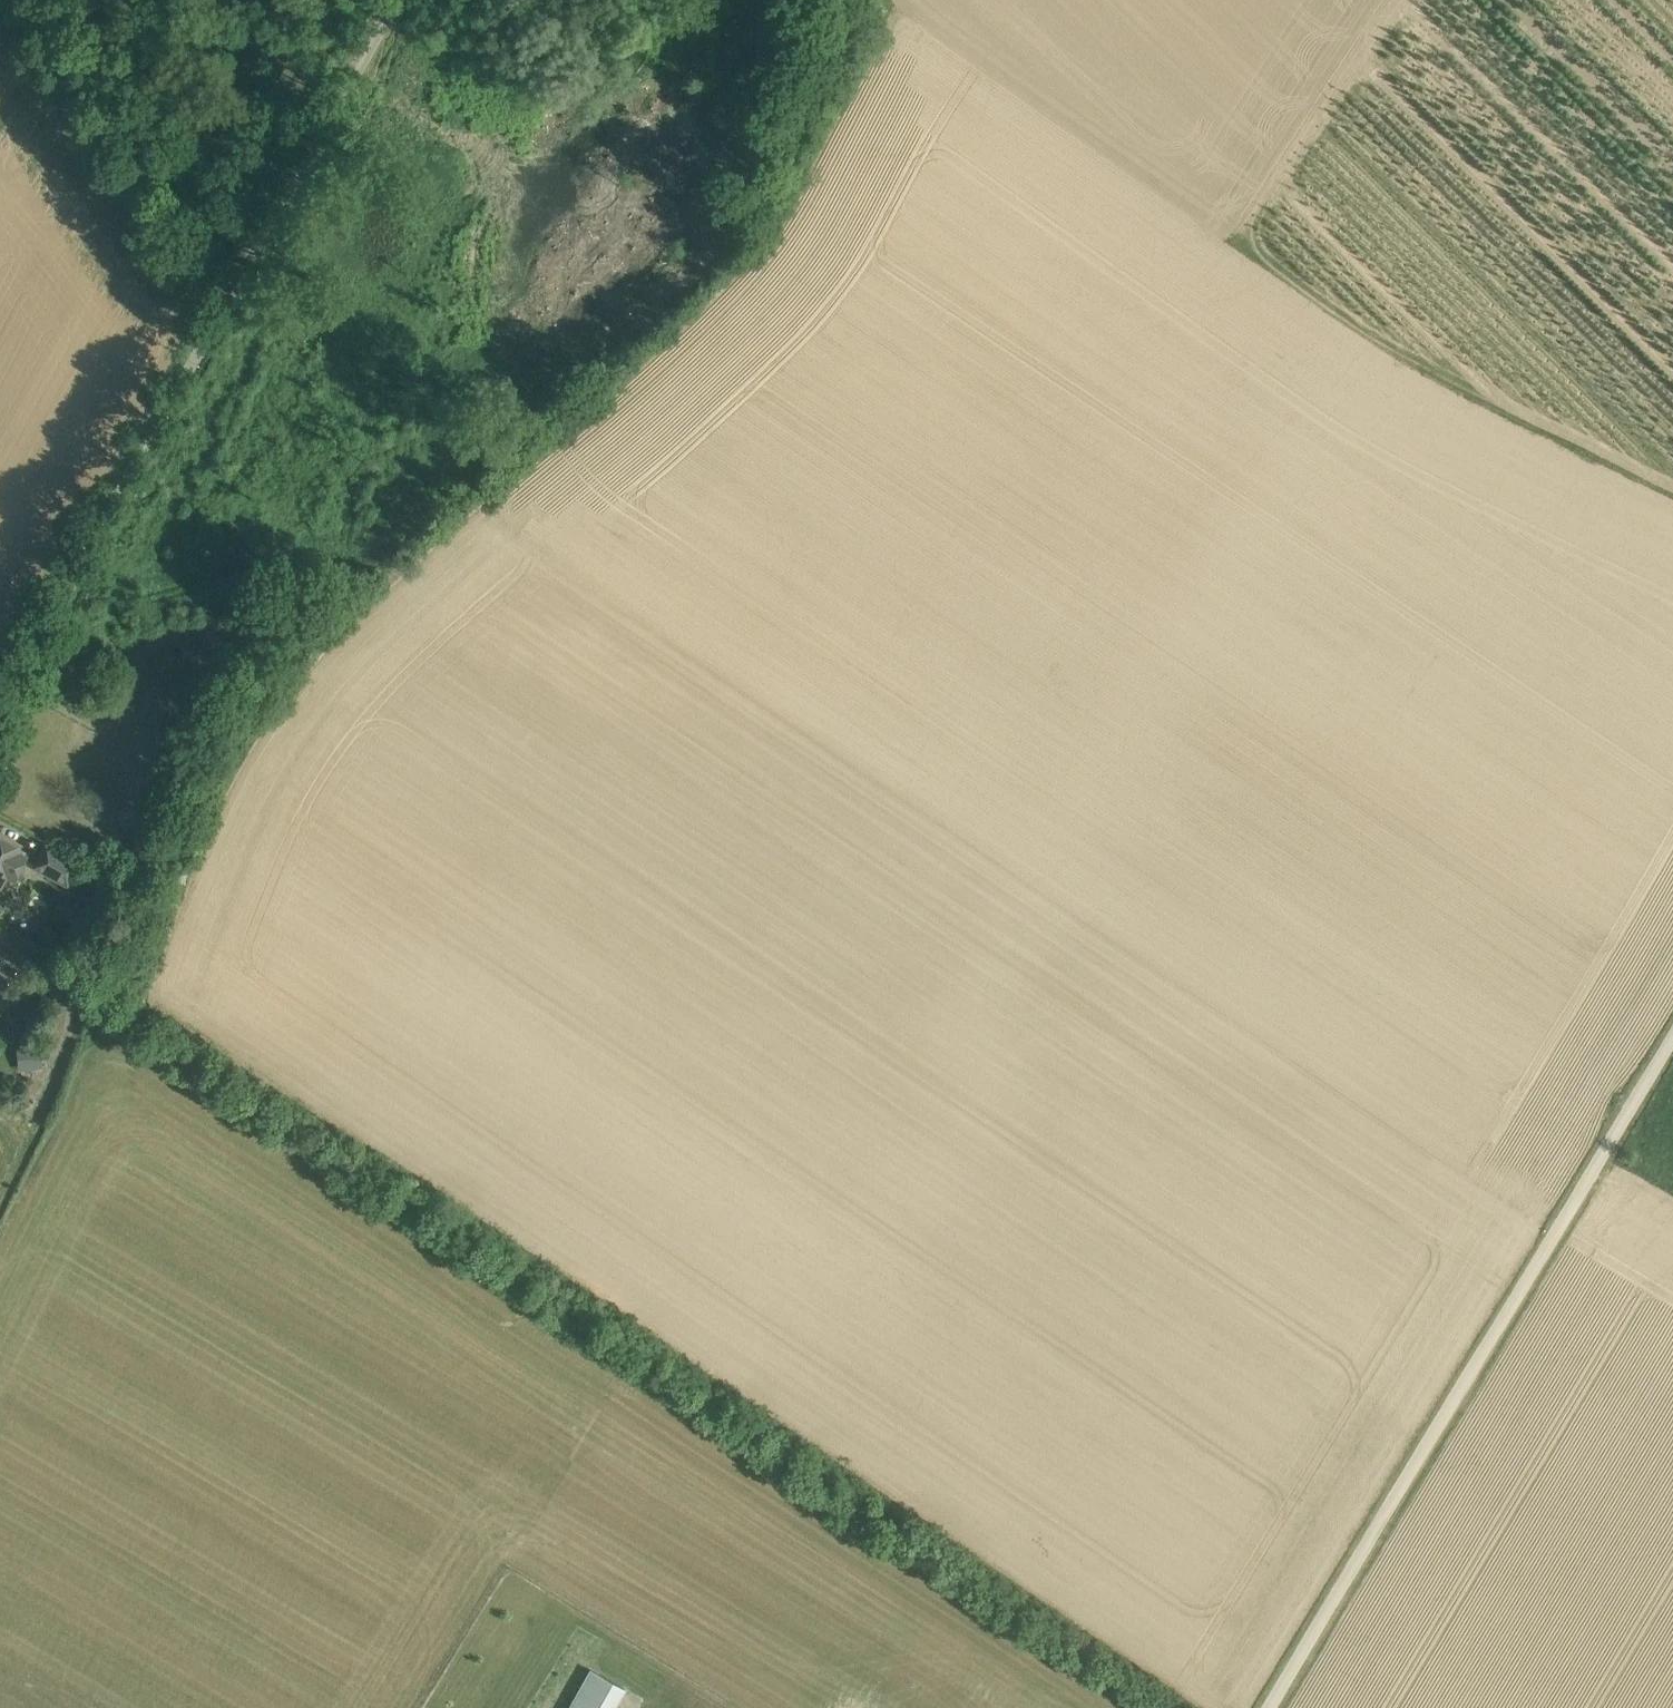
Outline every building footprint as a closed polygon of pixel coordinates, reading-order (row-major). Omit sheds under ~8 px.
[(14,844),(0,836),(0,888),(7,875),(15,880),(29,855),(22,852),(24,849),(14,844)] [(70,886),(83,863),(49,844),(36,867),(70,886)] [(628,1681),(588,1665),(571,1707),(617,1707),(628,1681)]
